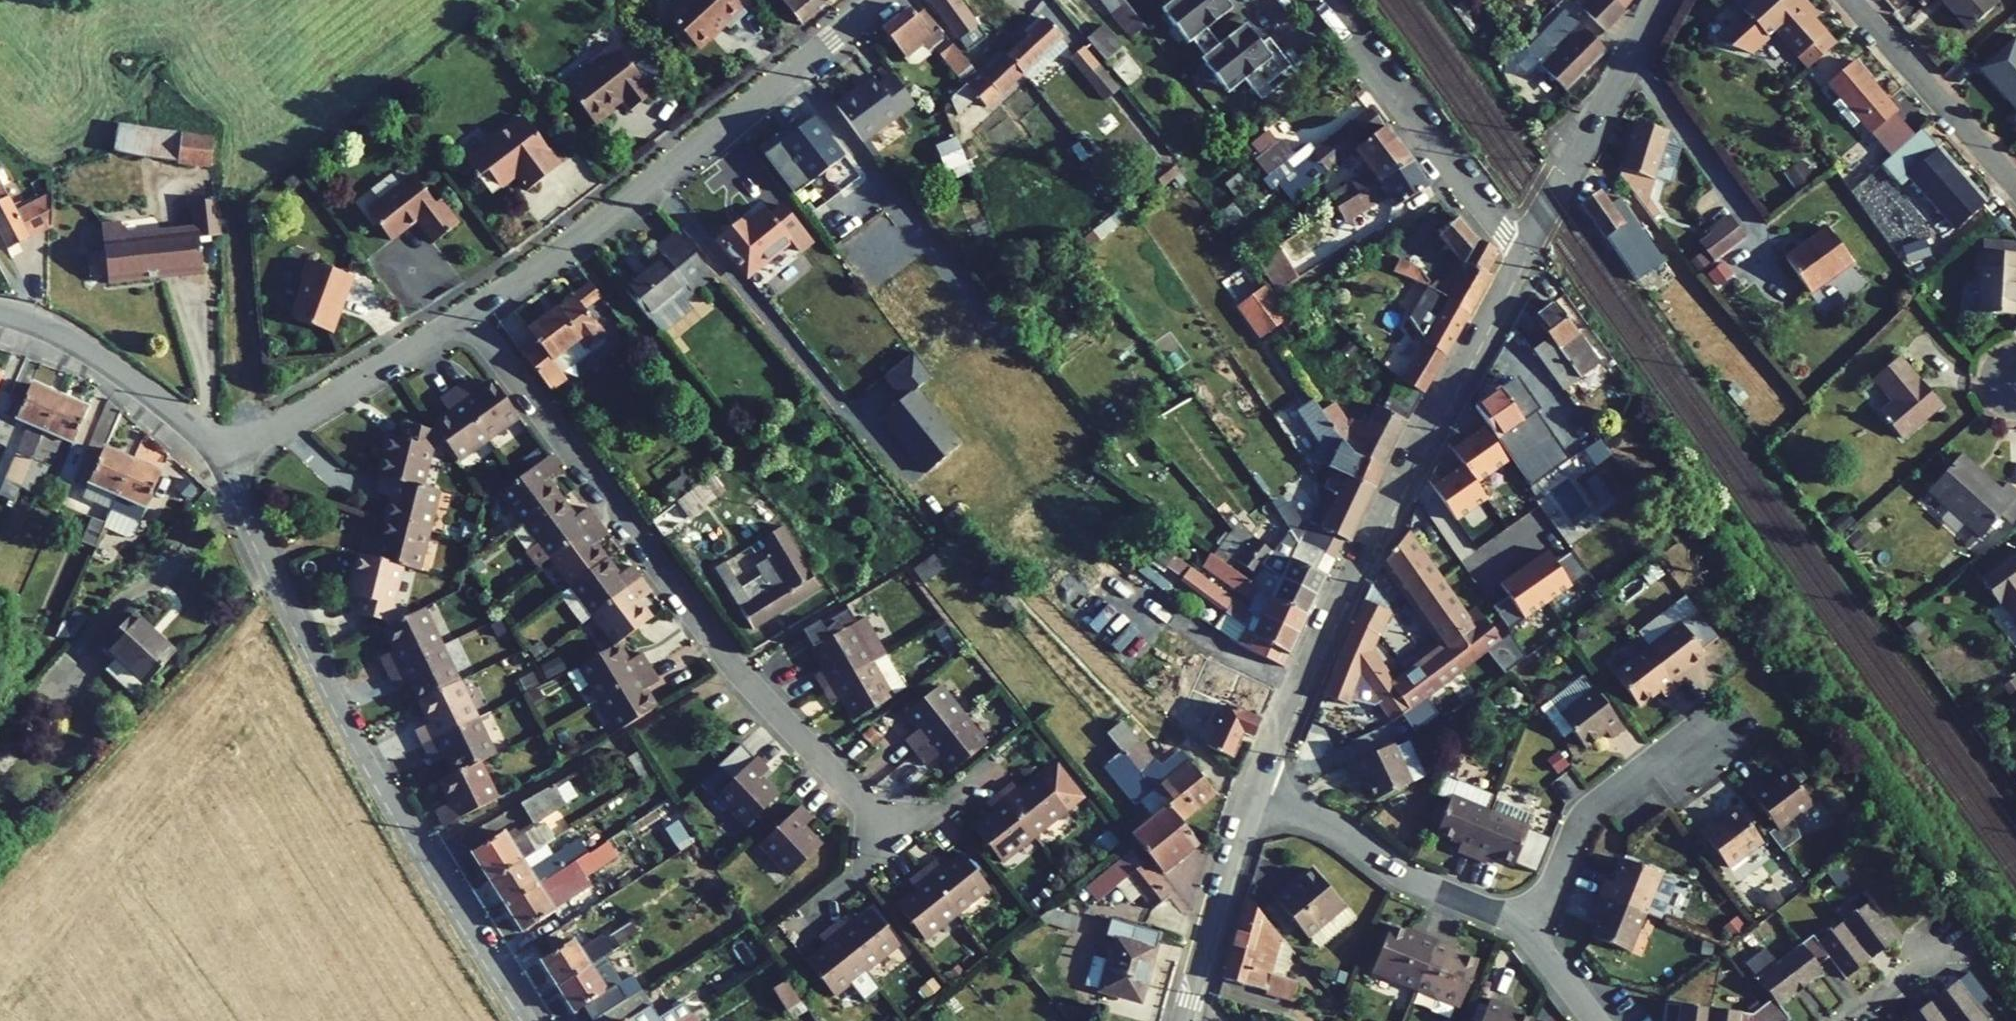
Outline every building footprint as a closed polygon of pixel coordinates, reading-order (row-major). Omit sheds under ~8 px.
[(746,13),(734,0),(680,0),(665,14),(675,25),(668,32),(685,50),(692,43),(695,47),(713,30),(715,33),(724,24),(728,29),(746,13)] [(828,2),(826,0),(780,0),(800,25),(828,2)] [(958,0),(929,0),(957,38),(976,25),(958,0)] [(1144,26),(1123,0),(1100,0),(1131,37),(1144,26)] [(1160,8),(1188,43),(1192,39),(1204,55),(1200,58),(1227,92),(1244,78),(1260,99),(1278,85),(1273,78),(1290,65),(1268,37),(1260,43),(1244,23),(1218,44),(1206,28),(1232,7),(1226,0),(1171,0),(1160,8)] [(1581,8),(1605,31),(1625,11),(1622,8),(1630,0),(1589,0),(1581,8)] [(1720,9),(1732,0),(1713,0),(1720,9)] [(1754,0),(1736,0),(1737,0),(1735,2),(1742,10),(1754,0)] [(1835,43),(1814,19),(1797,0),(1778,0),(1775,2),(1773,0),(1754,0),(1742,10),(1750,19),(1736,32),(1751,52),(1774,31),(1807,68),(1835,43)] [(1819,15),(1805,0),(1797,0),(1814,19),(1819,15)] [(1967,29),(1997,2),(1995,0),(1941,0),(1967,29)] [(908,8),(881,29),(908,62),(916,63),(933,48),(956,76),(960,73),(967,81),(976,73),(975,72),(939,27),(931,34),(915,16),(908,8)] [(923,10),(915,16),(931,34),(939,27),(923,10)] [(1565,89),(1605,49),(1566,10),(1526,51),(1565,89)] [(1062,36),(1044,17),(1005,54),(1022,73),(1023,72),(1059,39),(1062,36)] [(1103,25),(1086,39),(1105,61),(1122,46),(1103,25)] [(1751,52),(1736,32),(1722,44),(1749,54),(1751,52)] [(2003,51),(2014,41),(2009,35),(1998,45),(2003,51)] [(1066,46),(1059,39),(1023,72),(1030,80),(1066,46)] [(990,58),(1000,49),(1001,48),(994,40),(982,50),(990,58)] [(2015,40),(2014,41),(2003,51),(1982,69),(2015,107),(2015,40)] [(618,49),(615,45),(609,49),(612,53),(618,49)] [(1118,88),(1083,45),(1070,57),(1105,99),(1118,88)] [(652,93),(618,49),(612,53),(609,49),(587,66),(590,70),(566,88),(594,124),(612,109),(611,107),(620,100),(628,111),(652,93)] [(985,106),(1022,73),(1005,54),(1000,49),(990,58),(975,72),(976,73),(967,81),(949,98),(957,117),(978,98),(985,106)] [(1522,69),(1511,55),(1496,68),(1508,82),(1522,69)] [(1896,110),(1854,60),(1827,83),(1840,98),(1833,104),(1852,127),(1859,121),(1870,133),(1894,112),(1896,110)] [(1295,71),(1290,65),(1273,78),(1278,85),(1295,71)] [(892,75),(878,85),(898,113),(912,103),(892,75)] [(873,79),(836,106),(861,141),(898,113),(878,85),(873,79)] [(1283,188),(1292,198),(1326,171),(1325,169),(1382,126),(1368,109),(1314,150),(1308,142),(1293,154),(1267,175),(1262,179),(1271,190),(1281,182),(1285,186),(1283,188)] [(1914,135),(1894,112),(1870,133),(1890,156),(1914,135)] [(558,163),(521,115),(464,160),(489,193),(514,174),(525,189),(558,163)] [(773,135),(757,147),(794,195),(823,172),(839,192),(859,177),(812,117),(779,142),(773,135)] [(1667,130),(1637,120),(1619,176),(1652,218),(1660,213),(1647,197),(1667,130)] [(1329,196),(1336,207),(1344,221),(1386,195),(1394,207),(1428,186),(1412,160),(1411,161),(1385,126),(1353,150),(1368,170),(1328,194),(1329,196)] [(177,162),(181,135),(119,127),(116,152),(142,158),(177,162)] [(1985,203),(1919,130),(1914,135),(1890,156),(1883,162),(1902,184),(1911,177),(1957,228),(1985,203)] [(1260,155),(1277,142),(1268,131),(1252,144),(1260,155)] [(211,167),(214,139),(181,135),(177,162),(211,167)] [(1104,160),(1085,135),(1077,141),(1096,166),(1104,160)] [(955,138),(935,146),(943,164),(960,151),(955,138)] [(1267,175),(1293,154),(1281,138),(1277,142),(1260,155),(1255,159),(1267,175)] [(1174,159),(1166,150),(1144,168),(1151,178),(1174,159)] [(965,162),(960,151),(943,164),(945,170),(952,167),(965,162)] [(1781,173),(1794,190),(1813,176),(1800,159),(1781,173)] [(965,162),(952,167),(956,177),(969,172),(965,162)] [(301,183),(293,173),(281,183),(289,192),(301,183)] [(1234,197),(1248,186),(1238,173),(1224,184),(1234,197)] [(457,224),(438,200),(434,204),(412,175),(366,210),(389,240),(415,220),(432,243),(457,224)] [(17,214),(0,183),(0,236),(8,250),(36,235),(37,203),(17,214)] [(1637,279),(1663,262),(1619,198),(1608,206),(1599,194),(1582,206),(1637,279)] [(51,226),(53,195),(37,203),(36,235),(51,226)] [(1327,212),(1336,207),(1329,196),(1320,201),(1327,212)] [(219,236),(215,202),(195,204),(197,231),(177,233),(181,276),(203,274),(200,243),(200,239),(206,238),(219,236)] [(1241,238),(1252,229),(1231,203),(1220,210),(1230,223),(1234,229),(1241,238)] [(1127,204),(1080,241),(1087,249),(1134,213),(1127,204)] [(726,251),(735,263),(739,259),(767,231),(782,246),(788,240),(797,250),(810,240),(782,205),(769,215),(765,210),(748,223),(737,233),(731,226),(716,239),(726,251)] [(1224,227),(1230,223),(1220,210),(1215,215),(1224,227)] [(2010,221),(2003,213),(1992,223),(1998,230),(2010,221)] [(1713,260),(1745,237),(1729,215),(1708,230),(1710,232),(1716,241),(1705,249),(1713,260)] [(737,233),(748,223),(742,217),(731,226),(737,233)] [(1476,240),(1457,218),(1438,234),(1459,258),(1441,283),(1436,280),(1431,288),(1449,298),(1448,301),(1469,314),(1491,276),(1486,273),(1497,253),(1494,249),(1476,240)] [(107,284),(163,278),(159,235),(122,239),(121,222),(101,224),(104,253),(92,254),(92,259),(88,260),(90,275),(106,273),(107,284)] [(1827,227),(1785,258),(1810,292),(1852,262),(1827,227)] [(1378,244),(1386,257),(1412,240),(1404,228),(1378,244)] [(1241,238),(1234,229),(1229,233),(1236,242),(1241,238)] [(751,270),(782,246),(767,231),(739,259),(751,270)] [(661,256),(622,288),(660,332),(694,304),(688,297),(712,276),(675,232),(655,248),(661,256)] [(1699,241),(1705,249),(1716,241),(1710,232),(1699,241)] [(166,278),(181,276),(177,233),(159,235),(163,278),(166,278)] [(2015,254),(2015,241),(1983,239),(1982,252),(2015,254)] [(1297,278),(1277,244),(1256,258),(1276,291),(1297,278)] [(1709,262),(1701,252),(1689,262),(1697,271),(1709,262)] [(1979,313),(2015,315),(2015,254),(1982,252),(1979,313)] [(1424,265),(1414,253),(1404,261),(1412,265),(1419,268),(1424,265)] [(1400,273),(1412,265),(1404,261),(1398,258),(1392,270),(1400,273)] [(751,270),(739,259),(735,263),(745,275),(751,270)] [(341,301),(343,302),(353,277),(307,260),(300,279),(304,281),(292,314),(295,320),(332,334),(338,316),(337,312),(341,301)] [(1731,273),(1723,262),(1708,274),(1717,285),(1731,273)] [(1400,273),(1426,286),(1428,282),(1424,276),(1419,268),(1412,265),(1400,273)] [(1424,276),(1430,272),(1424,265),(1419,268),(1424,276)] [(590,282),(573,295),(582,307),(599,294),(590,282)] [(1431,288),(1426,286),(1408,317),(1424,342),(1423,344),(1439,366),(1469,314),(1448,301),(1449,298),(1431,288)] [(1261,337),(1286,319),(1263,287),(1238,305),(1261,337)] [(578,338),(586,348),(603,334),(582,307),(573,295),(555,309),(578,338)] [(1310,309),(1307,298),(1296,300),(1298,311),(1310,309)] [(1549,338),(1579,378),(1600,363),(1553,301),(1534,317),(1549,338)] [(551,359),(578,338),(555,309),(527,330),(536,342),(521,354),(549,389),(565,378),(562,373),(551,359)] [(1579,378),(1549,338),(1532,350),(1562,390),(1579,378)] [(1358,349),(1348,340),(1339,350),(1349,359),(1358,349)] [(562,373),(590,352),(586,348),(577,341),(551,359),(562,373)] [(1038,342),(1030,349),(1037,357),(1045,350),(1038,342)] [(1423,392),(1439,366),(1423,344),(1402,380),(1423,392)] [(912,391),(931,377),(912,352),(882,378),(899,398),(877,417),(925,475),(959,447),(912,391)] [(1902,438),(1940,406),(1924,388),(1921,391),(1917,385),(1920,382),(1899,357),(1873,379),(1893,402),(1880,413),(1902,438)] [(1407,421),(1423,392),(1402,380),(1398,377),(1381,409),(1376,406),(1365,426),(1356,421),(1351,429),(1334,402),(1321,410),(1352,455),(1383,468),(1407,421)] [(516,416),(491,381),(474,394),(464,380),(451,389),(486,438),(516,416)] [(4,446),(16,418),(29,424),(0,491),(0,495),(13,501),(20,487),(59,396),(31,384),(25,398),(11,391),(0,416),(0,444),(4,446)] [(1734,385),(1727,391),(1738,404),(1745,398),(1734,385)] [(11,391),(0,387),(0,416),(11,391)] [(1473,406),(1530,486),(1536,482),(1551,503),(1562,495),(1513,428),(1535,413),(1517,388),(1505,396),(1499,388),(1473,406)] [(431,425),(432,426),(441,439),(456,460),(486,438),(451,389),(438,399),(448,413),(431,425)] [(20,487),(35,494),(61,438),(73,443),(88,409),(59,396),(20,487)] [(1321,410),(1312,398),(1299,407),(1325,444),(1316,461),(1331,469),(1373,489),(1383,468),(1352,455),(1321,410)] [(379,476),(420,487),(430,448),(441,439),(432,426),(426,429),(405,424),(401,440),(389,437),(379,476)] [(1489,435),(1484,428),(1469,438),(1474,445),(1489,435)] [(1508,463),(1489,435),(1474,445),(1469,438),(1452,450),(1463,466),(1468,473),(1477,485),(1508,463)] [(73,443),(58,478),(71,484),(74,477),(84,454),(86,449),(73,443)] [(543,455),(534,443),(530,445),(528,462),(530,465),(543,455)] [(103,448),(98,460),(84,454),(74,477),(88,483),(116,495),(131,461),(103,448)] [(524,524),(558,498),(544,480),(558,469),(547,455),(499,491),(524,524)] [(1957,456),(1928,490),(1974,531),(1963,544),(1969,548),(2000,515),(2015,497),(2015,496),(2015,492),(2005,482),(1998,491),(1978,474),(1975,477),(1970,473),(1973,469),(1957,456)] [(139,521),(160,473),(131,461),(116,495),(111,508),(139,521)] [(1463,466),(1449,475),(1454,482),(1468,473),(1463,466)] [(1373,489),(1331,469),(1323,487),(1325,488),(1305,530),(1289,506),(1278,513),(1291,532),(1298,543),(1333,559),(1344,539),(1348,542),(1373,489)] [(1477,485),(1468,473),(1454,482),(1449,475),(1432,487),(1457,522),(1487,501),(1477,485)] [(675,502),(694,488),(684,474),(665,488),(675,502)] [(485,482),(482,493),(490,495),(503,486),(495,475),(485,482)] [(711,475),(694,488),(675,502),(687,518),(723,491),(711,475)] [(420,487),(379,476),(375,492),(391,497),(386,520),(427,530),(437,491),(420,487)] [(175,489),(188,500),(197,490),(184,479),(175,489)] [(1671,481),(1660,489),(1665,496),(1676,488),(1671,481)] [(1545,507),(1551,503),(1536,482),(1530,486),(1545,507)] [(88,483),(82,496),(111,508),(116,495),(88,483)] [(749,506),(766,524),(775,515),(757,497),(749,506)] [(2015,518),(2015,497),(2000,515),(2011,524),(2015,518)] [(548,556),(596,520),(586,507),(573,517),(558,498),(524,524),(537,542),(525,551),(536,566),(548,556)] [(1275,509),(1268,500),(1248,516),(1258,529),(1275,509)] [(103,526),(126,537),(133,534),(139,521),(111,508),(104,523),(103,526)] [(1840,532),(1852,522),(1845,514),(1833,524),(1840,532)] [(104,523),(92,517),(81,541),(94,547),(103,526),(104,523)] [(1235,517),(1226,524),(1231,531),(1245,548),(1252,537),(1235,517)] [(470,522),(457,519),(452,535),(465,539),(470,522)] [(363,539),(359,555),(401,565),(417,569),(427,530),(386,520),(380,543),(363,539)] [(606,533),(596,520),(548,556),(570,586),(605,560),(592,544),(606,533)] [(525,551),(537,542),(524,524),(512,534),(525,551)] [(751,629),(818,588),(781,526),(760,539),(771,557),(755,565),(761,575),(740,589),(724,562),(714,568),(751,629)] [(1245,548),(1231,531),(1213,557),(1228,567),(1229,568),(1235,560),(1244,549),(1245,548)] [(1866,542),(1856,531),(1847,538),(1856,550),(1866,542)] [(1298,543),(1291,532),(1273,553),(1252,537),(1245,548),(1244,549),(1263,563),(1261,566),(1281,579),(1316,596),(1333,559),(1298,543)] [(1390,686),(1408,710),(1435,690),(1461,670),(1500,639),(1475,608),(1466,615),(1408,532),(1382,562),(1443,646),(1392,685),(1390,686)] [(760,539),(749,546),(753,553),(765,546),(760,539)] [(912,569),(921,583),(957,557),(947,545),(912,569)] [(1581,565),(1584,569),(1593,562),(1592,561),(1596,557),(1588,548),(1579,555),(1584,563),(1581,565)] [(1227,611),(1214,628),(1229,638),(1238,644),(1283,666),(1297,635),(1247,610),(1161,549),(1154,559),(1227,611)] [(1263,563),(1244,549),(1235,560),(1254,575),(1249,582),(1272,598),(1306,616),(1316,596),(1281,579),(1261,566),(1263,563)] [(1555,563),(1547,552),(1523,568),(1547,603),(1588,574),(1584,569),(1581,565),(1572,552),(1555,563)] [(1982,578),(2000,603),(2002,601),(2015,621),(2015,553),(1982,578)] [(1209,554),(1201,565),(1220,579),(1228,567),(1213,557),(1209,554)] [(391,604),(401,565),(359,555),(349,595),(361,598),(357,613),(382,620),(386,626),(398,620),(391,604)] [(478,573),(486,567),(480,559),(472,565),(478,573)] [(422,567),(431,569),(433,562),(424,560),(422,567)] [(592,614),(640,578),(630,565),(617,576),(605,560),(570,586),(579,596),(567,605),(580,623),(592,614)] [(1588,574),(1591,578),(1600,571),(1593,562),(1584,569),(1588,574)] [(1663,575),(1655,562),(1640,573),(1648,585),(1663,575)] [(1297,635),(1306,616),(1272,598),(1249,582),(1229,568),(1228,567),(1220,579),(1251,601),(1247,610),(1297,635)] [(1547,603),(1523,568),(1500,584),(1508,596),(1491,607),(1507,630),(1547,603)] [(987,593),(999,582),(986,576),(979,583),(987,593)] [(650,591),(640,578),(592,614),(615,644),(649,618),(636,601),(650,591)] [(999,582),(987,593),(994,601),(1006,590),(999,582)] [(1360,678),(1378,665),(1368,652),(1390,611),(1371,584),(1338,656),(1360,678)] [(579,596),(570,586),(558,595),(567,605),(579,596)] [(1896,612),(1906,605),(1899,595),(1889,602),(1896,612)] [(1696,612),(1685,597),(1637,633),(1649,648),(1696,612)] [(75,609),(54,637),(72,637),(86,617),(75,609)] [(378,657),(385,672),(439,646),(421,609),(398,620),(386,626),(383,628),(393,650),(378,657)] [(846,609),(804,634),(825,670),(814,677),(822,690),(885,654),(863,617),(854,622),(846,609)] [(1701,651),(1717,638),(1696,612),(1649,648),(1647,650),(1676,688),(1689,678),(1683,671),(1704,655),(1701,651)] [(146,682),(147,684),(175,654),(132,614),(105,644),(117,656),(146,682)] [(1905,628),(1925,654),(1938,645),(1918,618),(1905,628)] [(490,624),(495,634),(505,628),(500,619),(490,624)] [(943,649),(955,642),(944,625),(933,632),(943,649)] [(1586,641),(1588,627),(1577,625),(1575,639),(1586,641)] [(1500,639),(1461,670),(1477,692),(1517,660),(1500,639)] [(545,647),(540,640),(527,649),(532,656),(545,647)] [(626,662),(615,644),(578,666),(598,698),(649,666),(640,653),(626,662)] [(34,682),(60,705),(93,669),(67,646),(34,682)] [(439,646),(385,672),(392,687),(408,679),(419,701),(457,682),(439,646)] [(1676,688),(1647,650),(1614,675),(1637,705),(1658,689),(1664,697),(1676,688)] [(841,698),(854,720),(891,698),(890,696),(904,687),(885,654),(822,690),(831,704),(841,698)] [(565,668),(558,655),(538,665),(545,679),(565,668)] [(105,669),(134,695),(146,682),(117,656),(105,669)] [(538,679),(530,663),(519,669),(527,684),(538,679)] [(1390,686),(1392,685),(1378,665),(1360,678),(1392,722),(1408,710),(1390,686)] [(598,698),(578,666),(567,672),(587,705),(598,698)] [(643,690),(657,680),(649,666),(598,698),(617,730),(654,707),(643,690)] [(1550,724),(1593,691),(1582,676),(1538,709),(1550,724)] [(2015,676),(2001,686),(2008,695),(2015,689),(2015,678),(2015,676)] [(1205,690),(1209,692),(1214,682),(1209,680),(1205,690)] [(413,730),(421,745),(475,718),(457,682),(419,701),(429,722),(413,730)] [(1257,720),(1264,706),(1214,682),(1209,692),(1214,694),(1206,712),(1202,715),(1169,686),(1156,699),(1210,749),(1230,758),(1242,733),(1250,737),(1257,720)] [(914,753),(962,715),(938,686),(904,713),(918,730),(904,741),(914,753)] [(546,702),(538,688),(527,693),(535,708),(546,702)] [(1516,709),(1521,695),(1502,688),(1496,702),(1516,709)] [(1583,747),(1604,731),(1610,739),(1622,729),(1593,691),(1550,724),(1560,738),(1570,730),(1583,747)] [(985,745),(962,715),(914,753),(924,766),(938,755),(951,772),(985,745)] [(475,718),(421,745),(428,760),(443,752),(454,773),(477,762),(493,755),(475,718)] [(1456,732),(1447,718),(1428,729),(1437,743),(1456,732)] [(1121,751),(1178,822),(1214,793),(1180,751),(1159,768),(1120,721),(1105,733),(1121,751)] [(572,739),(563,726),(554,731),(562,745),(572,739)] [(881,737),(871,726),(861,735),(871,746),(881,737)] [(1391,744),(1348,765),(1355,780),(1363,775),(1375,800),(1419,779),(1421,772),(1406,742),(1393,748),(1391,744)] [(768,770),(756,758),(753,760),(740,745),(716,768),(718,769),(730,782),(716,796),(746,827),(777,797),(759,779),(768,770)] [(652,772),(638,751),(626,759),(640,780),(652,772)] [(1152,818),(1131,835),(1160,873),(1197,844),(1178,822),(1121,751),(1106,763),(1152,818)] [(1557,751),(1545,760),(1556,773),(1567,764),(1557,751)] [(454,773),(438,781),(449,803),(434,810),(441,826),(495,799),(477,762),(454,773)] [(1131,806),(1137,802),(1106,763),(1100,768),(1131,806)] [(1797,765),(1787,773),(1797,785),(1806,778),(1797,765)] [(1064,809),(1080,796),(1055,766),(1039,779),(1064,809)] [(730,782),(718,769),(700,786),(712,800),(716,796),(730,782)] [(1760,781),(1747,791),(1775,827),(1767,833),(1781,851),(1800,838),(1793,817),(1811,803),(1797,785),(1787,773),(1766,789),(1760,781)] [(1039,779),(1037,776),(1018,792),(1010,783),(998,793),(1032,836),(1064,809),(1039,779)] [(1456,851),(1471,857),(1489,812),(1495,797),(1443,776),(1436,795),(1449,800),(1436,832),(1460,842),(1456,851)] [(555,789),(565,804),(577,796),(567,782),(555,789)] [(521,804),(533,824),(565,804),(555,789),(553,785),(521,804)] [(993,812),(973,828),(1000,862),(1032,836),(998,793),(985,803),(993,812)] [(1489,812),(1471,857),(1485,863),(1489,854),(1513,864),(1532,816),(1497,802),(1492,814),(1489,812)] [(803,828),(812,819),(800,807),(760,846),(790,876),(821,846),(803,828)] [(1710,819),(1697,829),(1727,868),(1761,842),(1737,811),(1716,827),(1710,819)] [(554,839),(545,824),(535,830),(534,828),(510,843),(503,832),(471,852),(489,881),(545,845),(554,839)] [(1103,855),(1116,844),(1105,831),(1092,842),(1103,855)] [(505,906),(588,854),(578,839),(552,856),(545,845),(489,881),(505,906)] [(1126,875),(1141,862),(1130,849),(1085,887),(1097,901),(1117,885),(1131,902),(1141,894),(1126,875)] [(700,860),(693,850),(685,855),(691,865),(700,860)] [(588,854),(505,906),(522,932),(554,912),(547,901),(597,869),(588,854)] [(989,888),(961,855),(942,870),(934,861),(922,871),(957,914),(989,888)] [(1604,880),(1598,895),(1643,913),(1659,874),(1623,859),(1613,883),(1604,880)] [(1153,908),(1168,896),(1141,862),(1126,875),(1141,894),(1153,908)] [(1317,947),(1352,918),(1312,869),(1289,888),(1286,885),(1272,897),(1306,937),(1307,935),(1317,947)] [(917,891),(897,906),(924,940),(957,914),(922,871),(909,881),(917,891)] [(1670,879),(1659,875),(1643,913),(1659,919),(1673,885),(1670,879)] [(1858,892),(1847,878),(1838,885),(1848,899),(1858,892)] [(1759,899),(1770,913),(1784,902),(1773,888),(1759,899)] [(1643,913),(1598,895),(1592,909),(1601,913),(1591,937),(1628,952),(1643,913)] [(736,907),(730,898),(720,905),(726,914),(736,907)] [(1038,898),(1028,906),(1035,913),(1045,905),(1038,898)] [(1245,898),(1222,978),(1265,990),(1280,938),(1245,898)] [(1869,959),(1895,939),(1867,902),(1841,922),(1869,959)] [(1076,932),(1080,917),(1050,909),(1035,922),(1076,932)] [(898,944),(871,910),(851,926),(843,917),(831,927),(866,970),(898,944)] [(1158,933),(1110,919),(1105,936),(1114,939),(1108,961),(1094,956),(1085,986),(1138,1002),(1158,933)] [(1745,928),(1737,919),(1725,929),(1733,938),(1745,928)] [(1844,979),(1869,959),(1841,922),(1817,941),(1812,935),(1800,944),(1817,966),(1828,958),(1844,979)] [(540,961),(557,987),(603,958),(638,935),(630,923),(604,940),(602,937),(579,952),(572,941),(540,961)] [(1390,926),(1371,971),(1415,989),(1435,940),(1419,933),(1417,937),(1390,926)] [(826,946),(807,962),(834,996),(850,982),(866,1002),(881,989),(866,970),(831,927),(818,937),(826,946)] [(1289,950),(1280,938),(1265,990),(1293,998),(1297,982),(1281,978),(1289,950)] [(1415,989),(1459,1006),(1477,962),(1450,950),(1451,946),(1435,940),(1415,989)] [(1701,940),(1699,954),(1711,956),(1713,942),(1701,940)] [(1800,944),(1775,963),(1756,978),(1771,999),(1761,1007),(1772,1020),(1788,1020),(1790,1020),(1779,1006),(1823,973),(1817,966),(1800,944)] [(1765,948),(1745,964),(1756,978),(1775,963),(1765,948)] [(748,967),(763,957),(758,949),(743,959),(748,967)] [(595,1020),(640,991),(630,976),(619,982),(603,958),(557,987),(574,1013),(586,1005),(595,1020)] [(764,973),(774,988),(785,981),(787,980),(777,965),(764,973)] [(1326,979),(1343,984),(1347,973),(1330,968),(1326,979)] [(940,988),(932,978),(919,989),(927,999),(940,988)] [(774,988),(772,989),(787,1011),(799,1004),(785,981),(774,988)] [(1957,981),(1949,987),(1947,997),(1934,1007),(1945,1020),(1988,1020),(1957,981)] [(691,1016),(682,1003),(658,1019),(640,991),(595,1020),(596,1020),(683,1020),(691,1016)] [(691,1016),(703,1008),(695,995),(682,1003),(691,1016)] [(1532,1020),(1505,1009),(1506,1005),(1489,998),(1480,1020),(1532,1020)] [(1747,1007),(1746,1013),(1752,1014),(1761,1007),(1756,1000),(1747,1007)] [(1710,1008),(1664,1003),(1662,1020),(1708,1020),(1710,1008)] [(799,1004),(787,1011),(791,1018),(804,1010),(799,1004)] [(1754,1020),(1772,1020),(1761,1007),(1752,1014),(1754,1020)] [(1934,1007),(1920,1017),(1910,1016),(1904,1020),(1945,1020),(1934,1007)] [(708,1016),(703,1008),(691,1016),(694,1020),(700,1020),(708,1016)] [(1752,1014),(1746,1013),(1710,1008),(1708,1020),(1754,1020),(1752,1014)]
